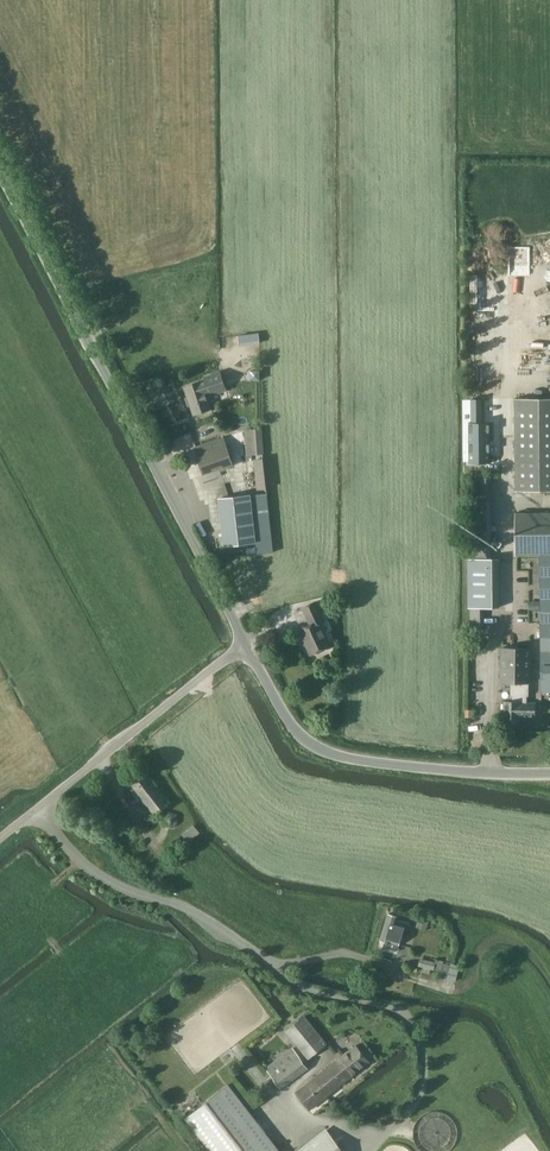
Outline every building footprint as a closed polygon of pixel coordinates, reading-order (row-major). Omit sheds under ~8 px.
[(185,388),(194,415),(211,409),(207,397),(227,390),(218,370),(204,376),(205,380),(185,388)] [(516,490),(549,490),(549,399),(515,399),(516,490)] [(469,465),(490,465),(490,430),(483,430),(483,406),(471,406),(471,430),(469,430),(469,465)] [(246,434),(246,454),(257,454),(257,434),(246,434)] [(224,438),(202,446),(204,454),(198,456),(204,474),(233,464),(224,438)] [(256,457),(257,487),(268,487),(266,456),(256,457)] [(218,498),(223,546),(256,542),(251,494),(218,498)] [(516,512),(516,555),(541,555),(541,691),(549,691),(549,512),(516,512)] [(472,560),(491,559),(491,521),(471,521),(472,560)] [(469,607),(499,607),(499,559),(491,559),(472,560),(469,560),(469,607)] [(310,625),(299,630),(303,639),(304,638),(307,643),(306,643),(311,654),(330,646),(320,624),(324,621),(315,602),(302,608),(310,625)] [(504,702),(504,722),(520,722),(520,716),(535,716),(535,703),(527,703),(527,696),(528,696),(528,682),(530,682),(530,648),(501,648),(501,682),(511,682),(511,696),(512,696),(512,702),(504,702)] [(154,815),(170,803),(144,769),(129,780),(154,815)] [(173,828),(179,824),(177,815),(169,813),(163,817),(164,825),(173,828)] [(188,842),(200,833),(194,826),(183,834),(188,842)] [(408,935),(411,925),(397,921),(398,916),(388,913),(380,940),(388,942),(386,948),(397,951),(399,945),(403,933),(408,935)] [(442,971),(444,961),(437,959),(436,962),(425,959),(423,967),(435,970),(435,969),(442,971)] [(309,1059),(327,1044),(304,1016),(286,1031),(309,1059)] [(310,1110),(357,1073),(370,1062),(356,1045),(296,1093),(310,1110)] [(281,1089),(308,1069),(293,1049),(266,1068),(281,1089)] [(211,1150),(280,1150),(229,1085),(185,1118),(211,1150)] [(327,1130),(301,1150),(343,1150),(327,1130)]
